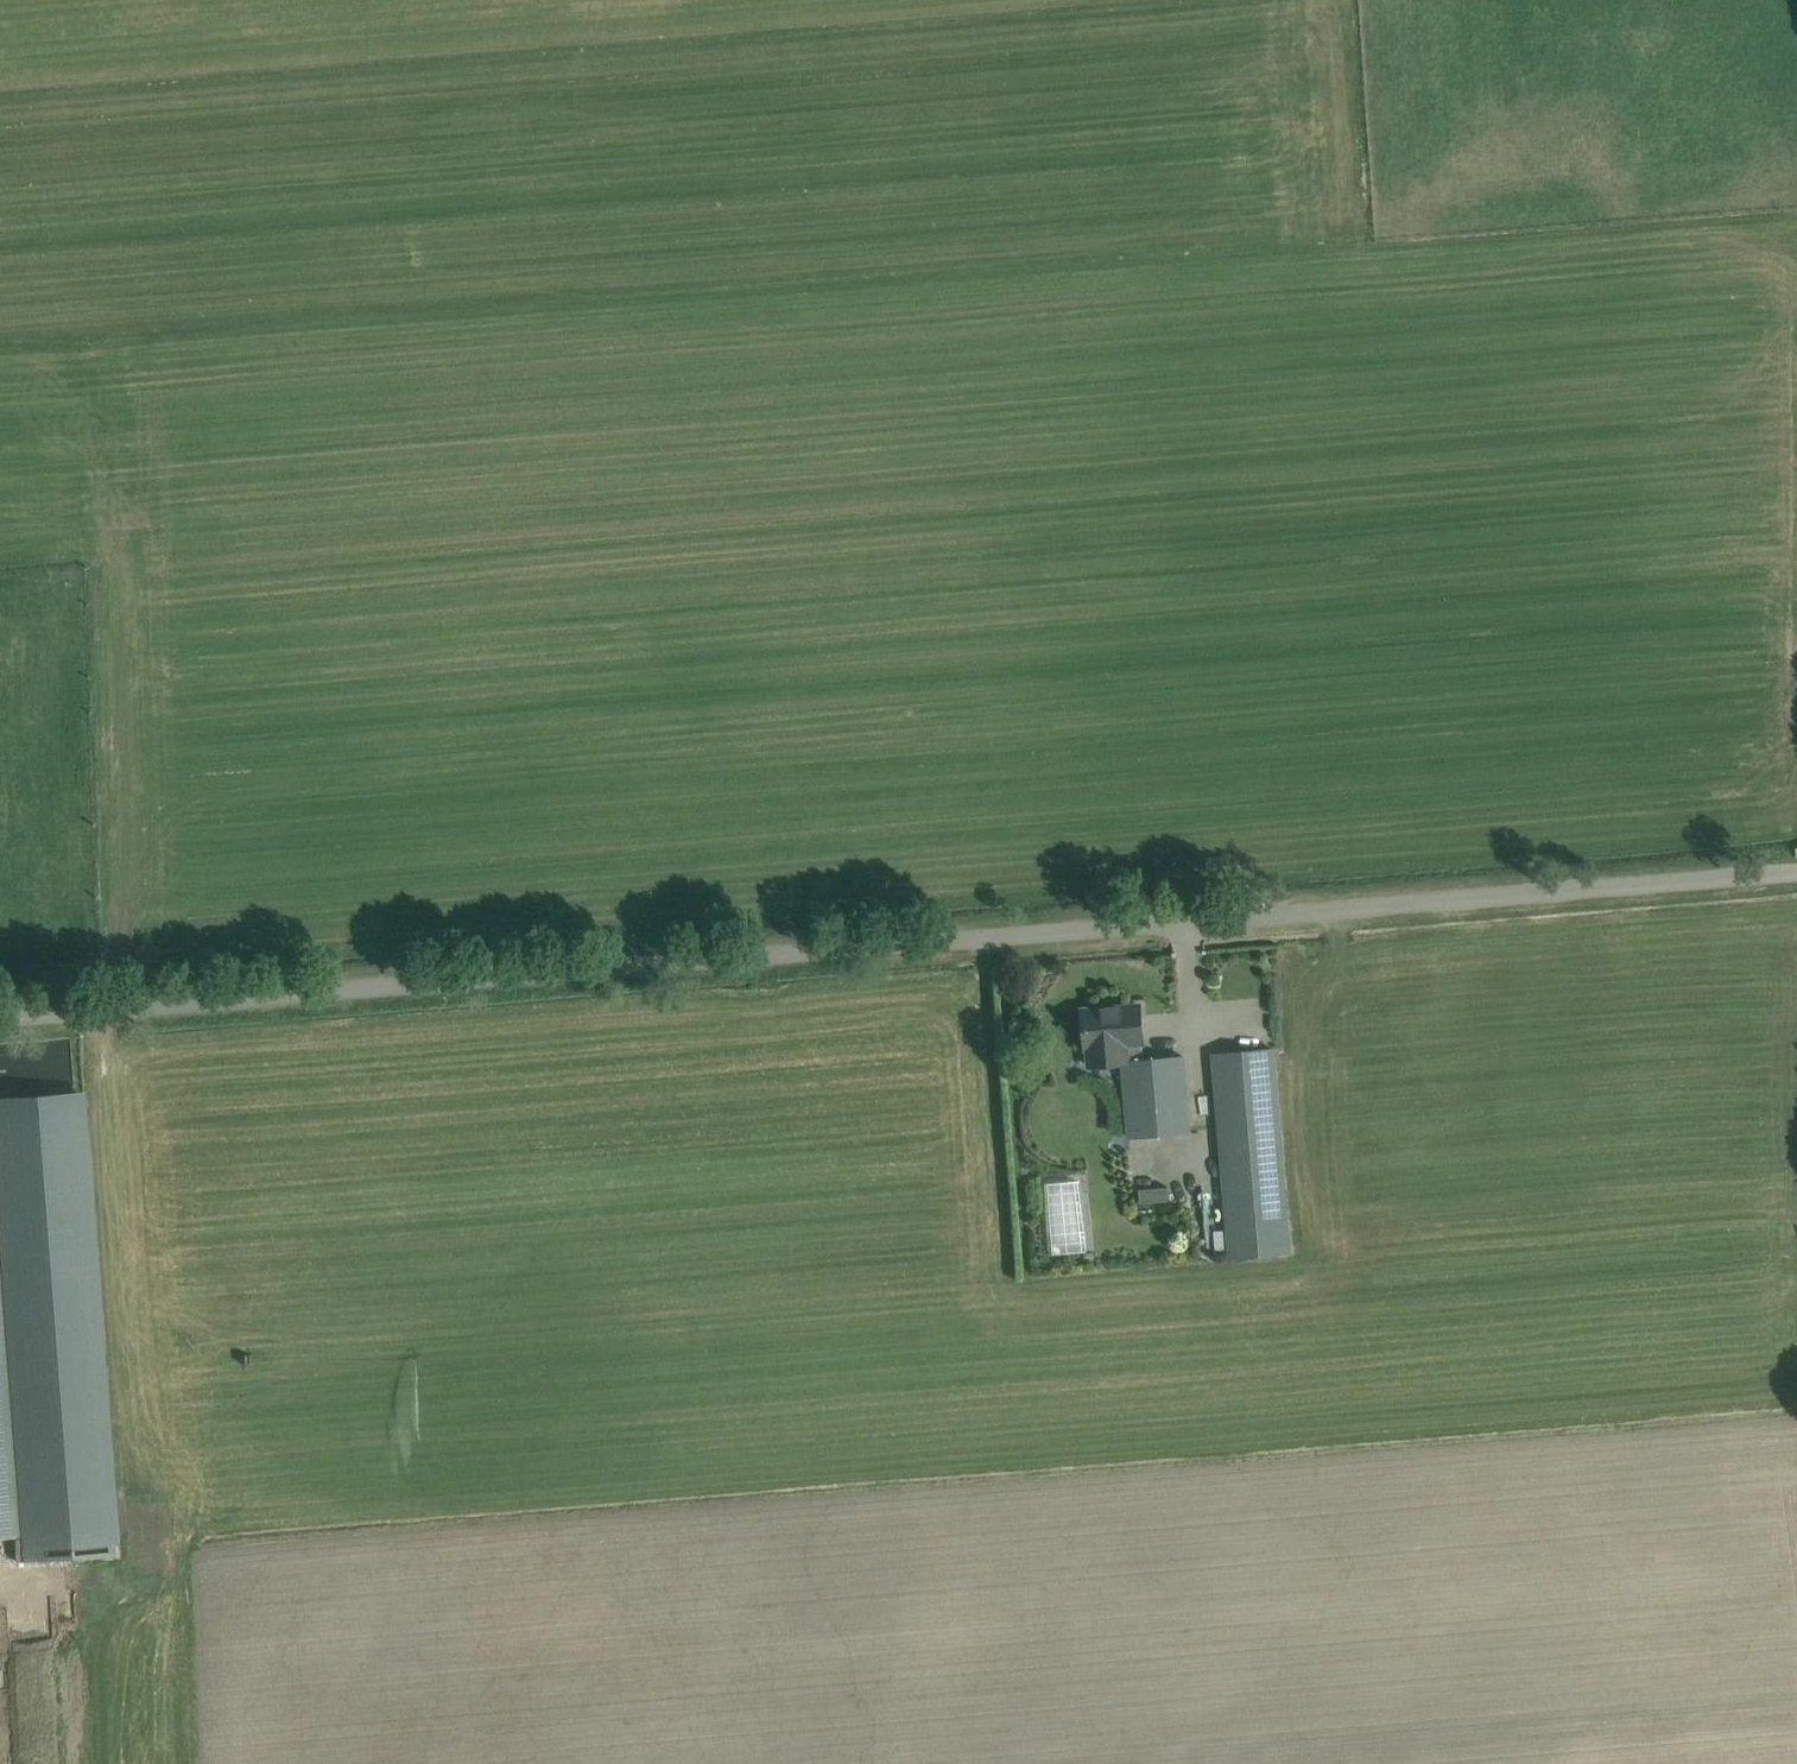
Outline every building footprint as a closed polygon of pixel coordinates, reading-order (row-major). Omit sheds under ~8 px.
[(1184,1057),(1144,1060),(1142,1044),(1143,1044),(1139,1005),(1082,1010),(1086,1048),(1088,1070),(1123,1067),(1128,1138),(1190,1132),(1184,1057)] [(1212,1054),(1229,1258),(1290,1253),(1273,1049),(1212,1054)] [(0,1102),(0,1244),(22,1532),(23,1541),(119,1533),(85,1095),(0,1102)] [(1050,1253),(1086,1252),(1084,1179),(1048,1180),(1050,1253)] [(1168,1202),(1167,1188),(1138,1191),(1139,1204),(1168,1202)] [(22,1532),(0,1244),(0,1533),(22,1532)]
